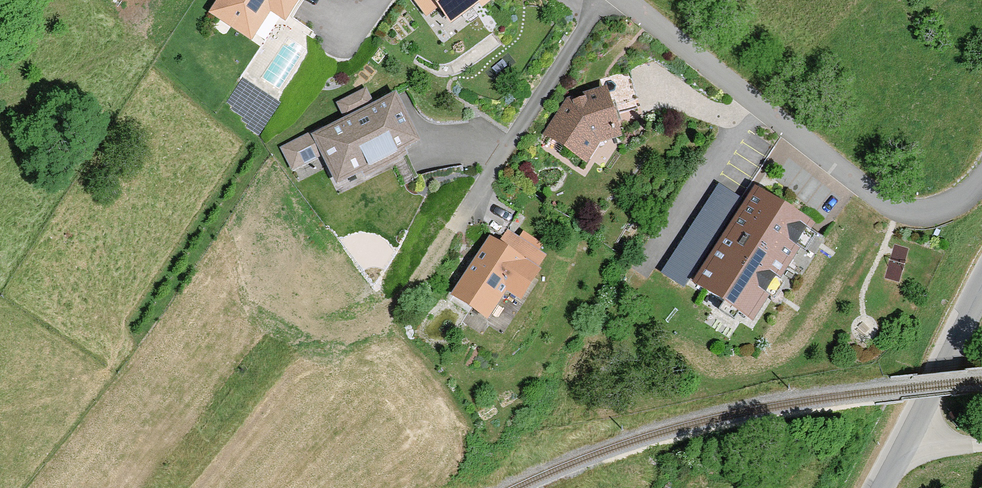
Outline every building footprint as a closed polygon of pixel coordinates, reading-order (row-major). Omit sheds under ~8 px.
[(210,12),(252,39),(271,9),(285,19),(297,0),(219,0),(210,12)] [(451,24),(479,4),(482,8),(493,0),(433,0),(451,24)] [(344,112),(375,99),(369,85),(338,99),(344,112)] [(622,137),(607,87),(567,99),(544,135),(586,162),(598,144),(622,137)] [(323,154),(337,183),(420,143),(396,94),(313,134),(323,154)] [(323,154),(313,134),(312,132),(281,147),(292,169),(323,154)] [(694,284),(747,204),(720,186),(664,271),(688,286),(691,282),(694,284)] [(813,227),(756,189),(747,204),(694,284),(751,321),(813,227)] [(489,237),(451,295),(487,318),(506,289),(522,300),(541,271),(537,269),(545,256),(508,232),(500,244),(489,237)]
